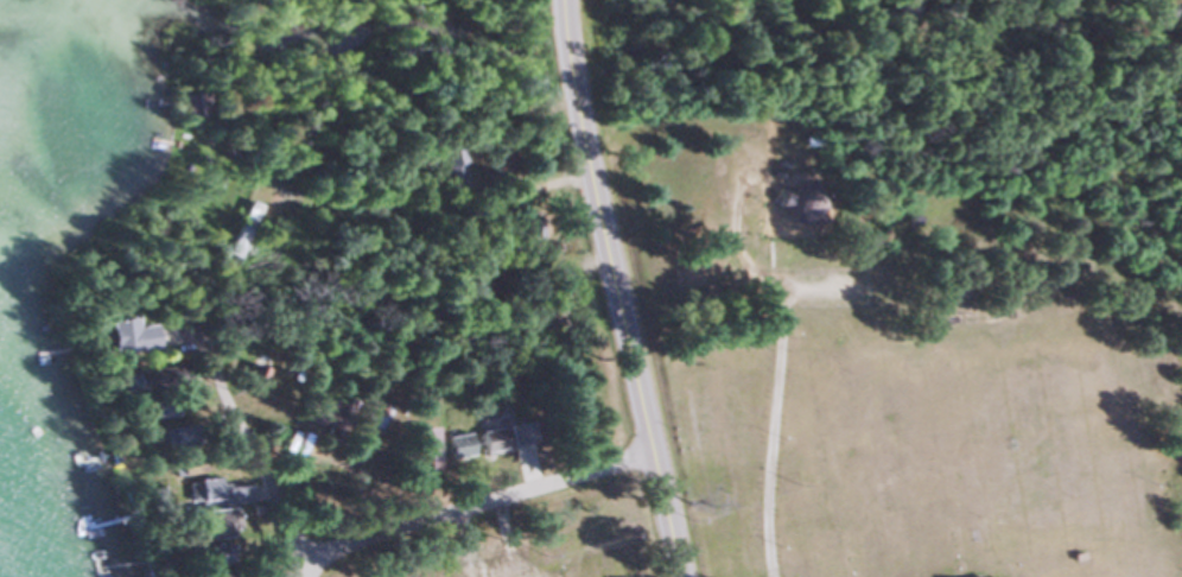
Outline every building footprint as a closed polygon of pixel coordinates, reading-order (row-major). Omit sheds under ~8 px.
[(184,121),(205,118),(201,92),(180,95),(184,121)] [(488,154),(496,171),(513,164),(505,146),(488,154)] [(442,186),(464,182),(459,149),(437,152),(442,186)] [(778,193),(780,208),(787,207),(789,225),(822,222),(819,195),(809,197),(808,190),(778,193)] [(255,214),(244,210),(230,252),(241,256),(255,214)] [(102,321),(103,355),(153,353),(151,326),(131,327),(131,320),(102,321)] [(129,373),(132,396),(144,395),(146,420),(177,418),(172,368),(129,373)] [(348,409),(305,394),(296,421),(338,436),(348,409)] [(504,428),(509,448),(532,443),(527,422),(504,428)] [(476,432),(480,455),(502,451),(498,429),(476,432)] [(468,433),(443,436),(445,458),(470,455),(468,433)] [(180,462),(181,475),(202,472),(201,459),(180,462)] [(194,540),(227,539),(225,510),(192,512),(194,540)]
